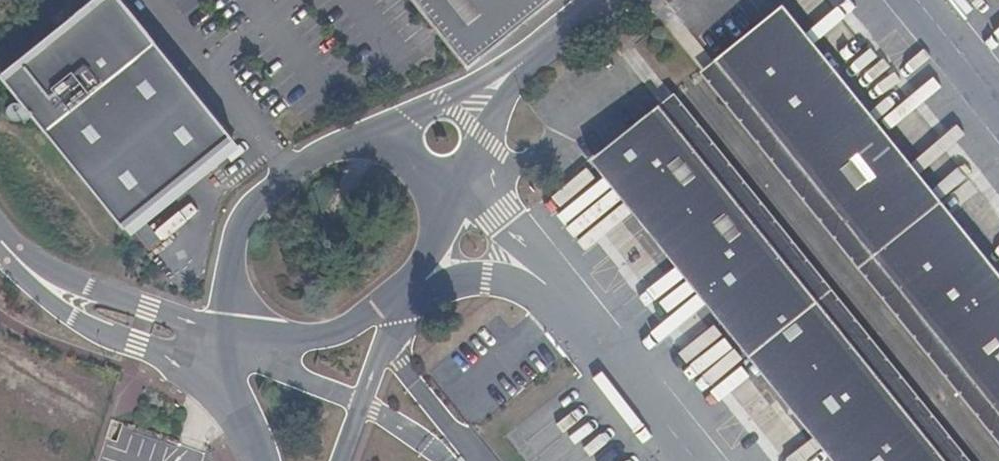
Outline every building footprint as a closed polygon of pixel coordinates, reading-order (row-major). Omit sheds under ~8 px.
[(124,0),(104,0),(4,80),(123,227),(233,138),(124,0)] [(185,15),(203,0),(173,0),(185,15)] [(469,72),(558,0),(411,0),(469,72)] [(774,15),(714,63),(998,416),(998,293),(774,15)] [(844,460),(944,460),(659,108),(598,156),(844,460)] [(123,227),(131,236),(241,148),(233,138),(123,227)]
